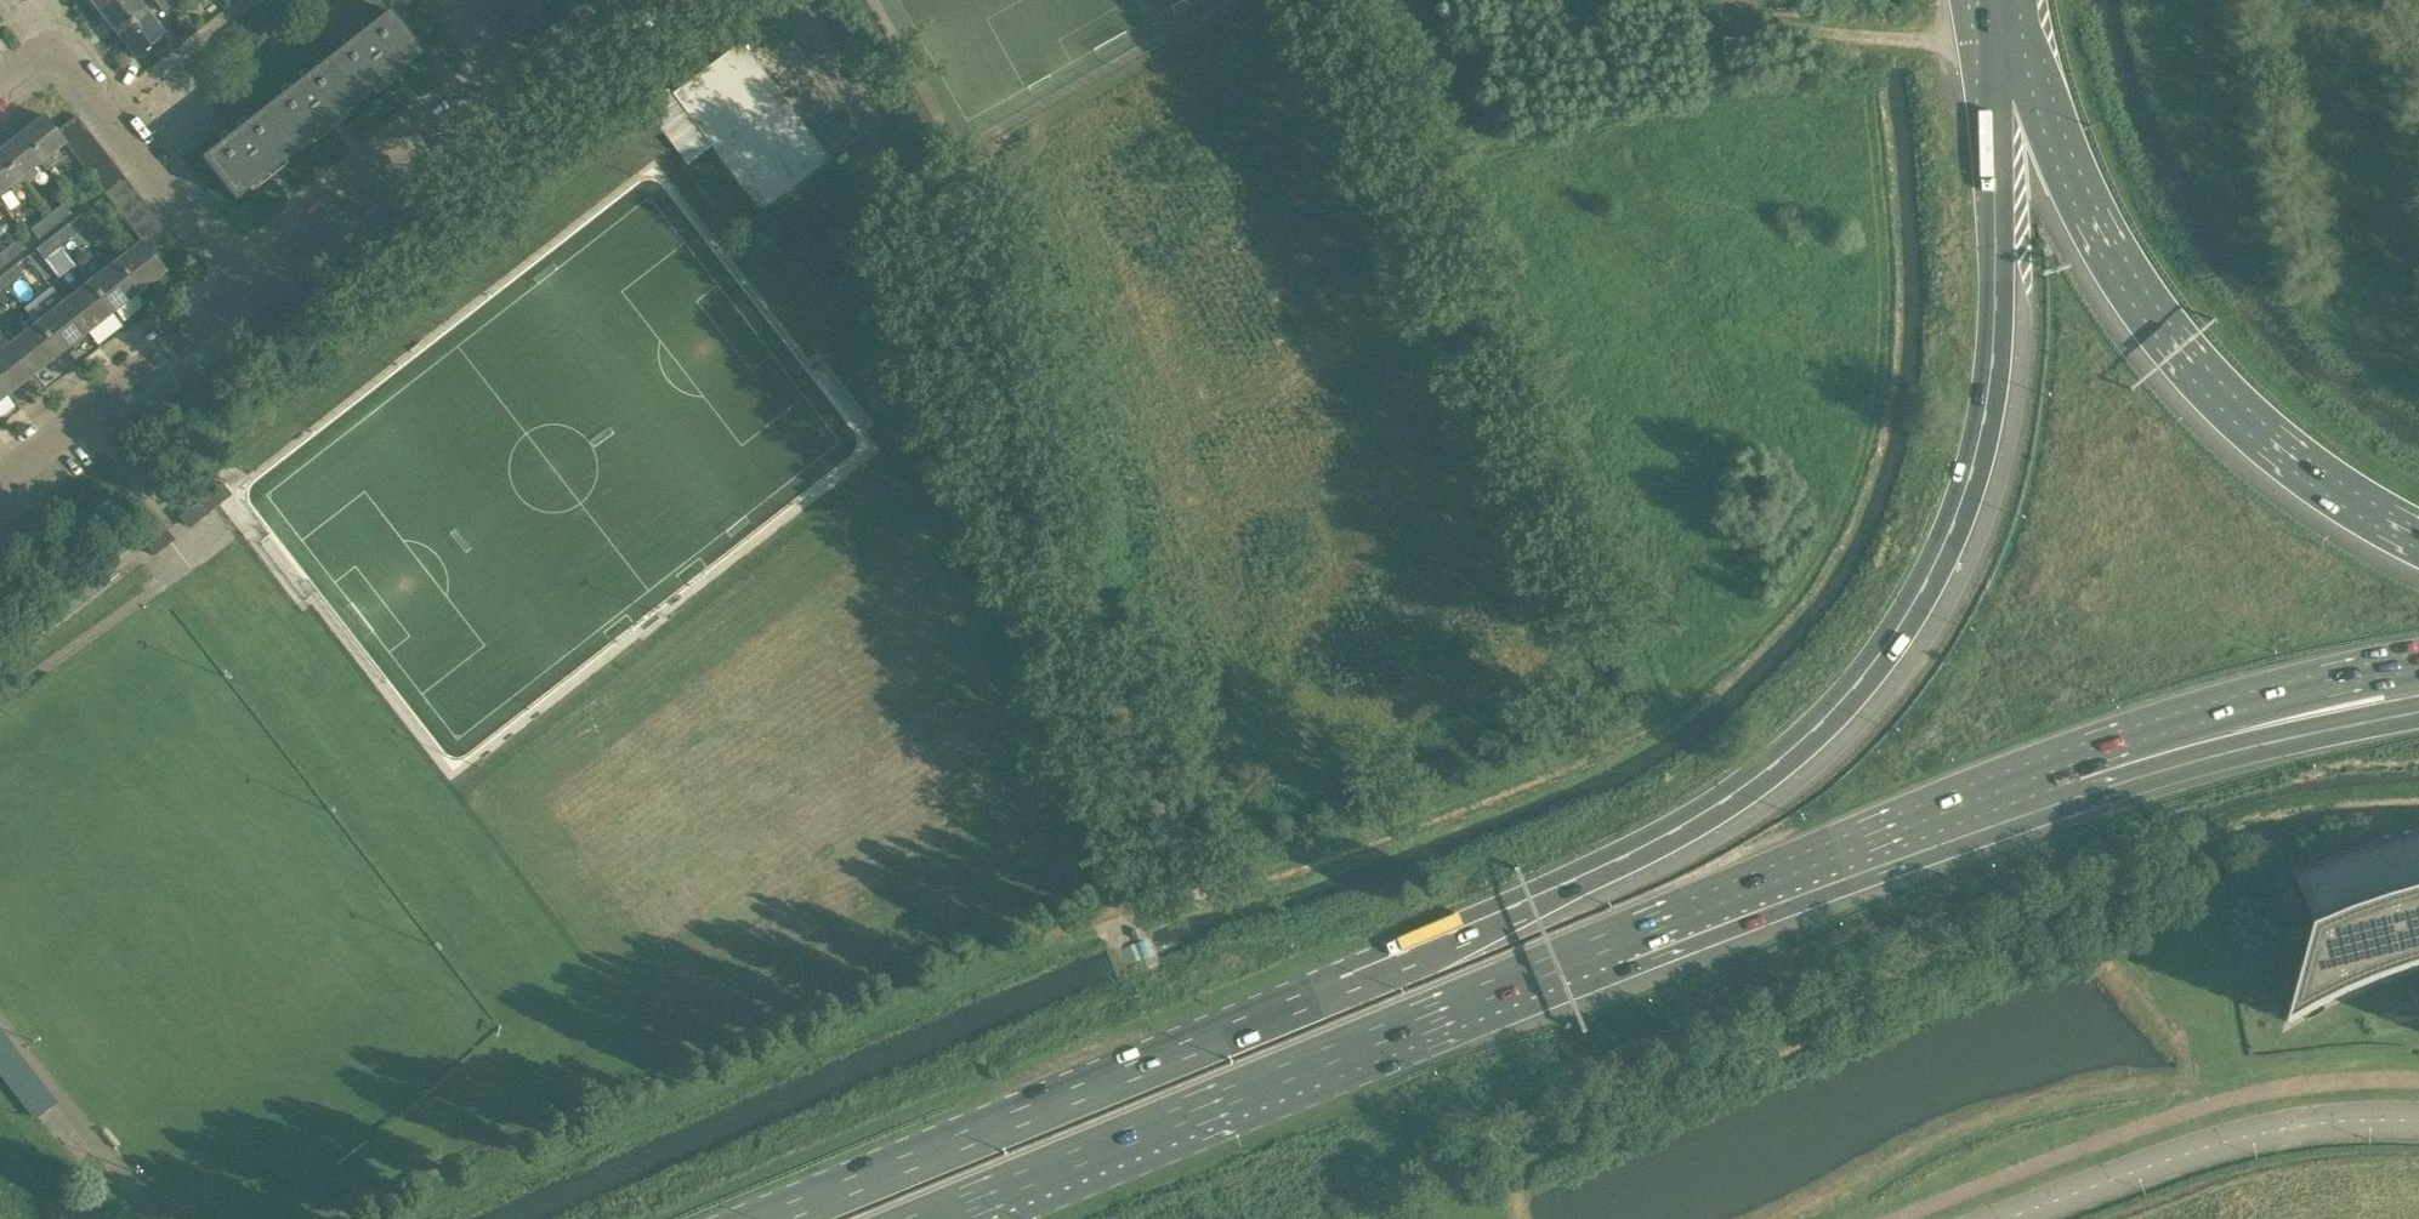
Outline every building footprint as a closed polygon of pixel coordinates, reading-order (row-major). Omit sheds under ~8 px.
[(97,11),(111,0),(89,0),(97,11)] [(146,10),(138,0),(111,0),(97,11),(116,34),(146,10)] [(156,3),(163,12),(179,0),(159,0),(156,3)] [(346,7),(355,19),(379,0),(355,0),(346,7)] [(364,30),(388,11),(380,0),(379,0),(355,19),(364,30)] [(1801,4),(1787,4),(1787,18),(1801,19),(1801,4)] [(165,33),(146,10),(116,34),(134,57),(165,33)] [(364,30),(338,51),(326,60),(359,102),(421,53),(388,11),(364,30)] [(152,48),(161,59),(174,50),(165,38),(152,48)] [(1751,40),(1725,38),(1724,54),(1750,56),(1751,40)] [(740,41),(671,93),(759,210),(828,159),(740,41)] [(297,151),(359,102),(326,60),(264,108),(297,151)] [(235,200),(297,151),(264,108),(202,157),(235,200)] [(51,155),(65,144),(66,143),(65,142),(56,131),(44,114),(20,133),(42,161),(41,163),(46,169),(56,161),(51,155)] [(65,142),(85,127),(76,116),(56,131),(65,142)] [(66,143),(65,144),(73,155),(94,139),(85,127),(65,142),(66,143)] [(24,186),(32,179),(27,173),(41,163),(42,161),(20,133),(0,148),(0,155),(24,186)] [(94,139),(73,155),(82,166),(103,150),(94,139)] [(103,150),(82,166),(92,178),(112,162),(103,150)] [(0,155),(0,194),(10,187),(15,193),(24,186),(0,155)] [(112,162),(92,178),(101,190),(121,174),(112,162)] [(105,195),(114,206),(134,191),(125,179),(105,195)] [(114,206),(123,218),(143,202),(134,191),(114,206)] [(143,202),(123,218),(132,230),(152,214),(143,202)] [(54,226),(70,213),(63,204),(47,216),(54,226)] [(132,230),(140,240),(141,240),(142,241),(161,226),(152,214),(132,230)] [(38,239),(54,226),(47,216),(30,228),(38,239)] [(52,236),(60,246),(76,233),(68,223),(52,236)] [(161,226),(142,241),(151,253),(171,237),(161,226)] [(52,236),(35,249),(43,259),(60,246),(52,236)] [(8,262),(25,249),(17,239),(1,252),(8,262)] [(151,253),(142,241),(141,240),(140,240),(124,252),(121,248),(110,257),(113,261),(114,260),(139,292),(166,271),(151,253)] [(8,262),(1,252),(0,253),(0,268),(8,262)] [(113,312),(139,292),(114,260),(113,261),(98,273),(95,269),(85,277),(113,312)] [(7,287),(23,274),(16,264),(0,276),(0,277),(7,287)] [(87,333),(113,312),(85,277),(74,285),(78,289),(62,301),(87,333)] [(33,317),(61,353),(87,333),(62,301),(46,314),(43,309),(33,317)] [(35,373),(61,353),(33,317),(22,326),(25,330),(10,342),(35,373)] [(9,394),(35,373),(10,342),(0,350),(0,383),(9,394)] [(9,394),(0,383),(0,401),(9,394)] [(192,525),(219,504),(231,495),(222,482),(182,513),(185,516),(181,520),(186,526),(190,522),(192,525)] [(161,530),(152,537),(144,543),(154,556),(170,543),(167,540),(172,536),(167,530),(163,534),(161,530)] [(2391,896),(2354,909),(2317,924),(2290,1022),(2321,1005),(2353,990),(2386,977),(2400,972),(2418,966),(2418,888),(2391,896)] [(42,1093),(0,1042),(0,1084),(21,1110),(42,1093)]
